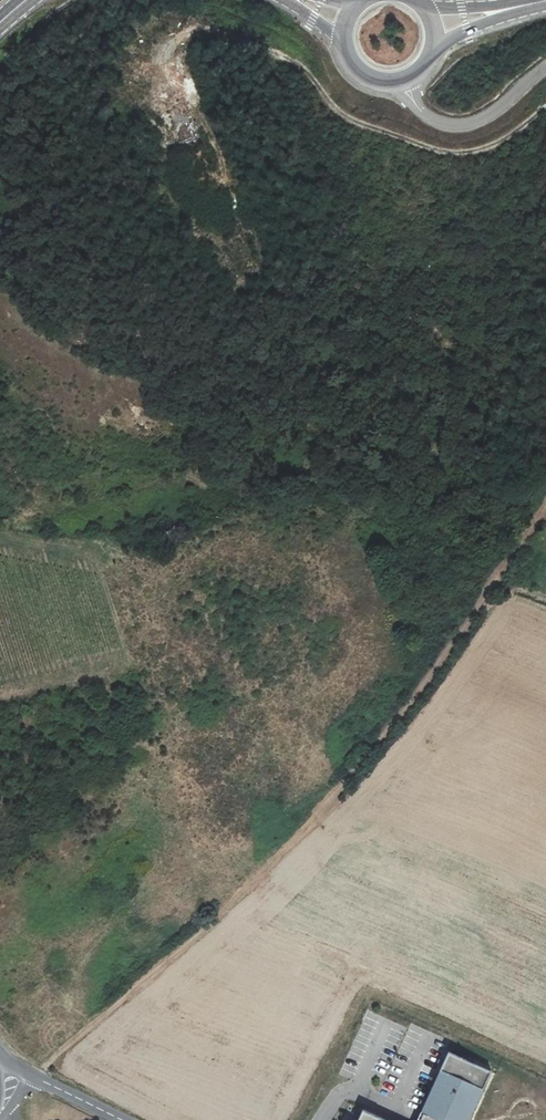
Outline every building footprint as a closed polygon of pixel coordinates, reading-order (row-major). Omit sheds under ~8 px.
[(418,1119),(466,1119),(489,1070),(447,1051),(439,1068),(441,1069),(418,1119)] [(361,1108),(355,1119),(386,1119),(361,1108)]
